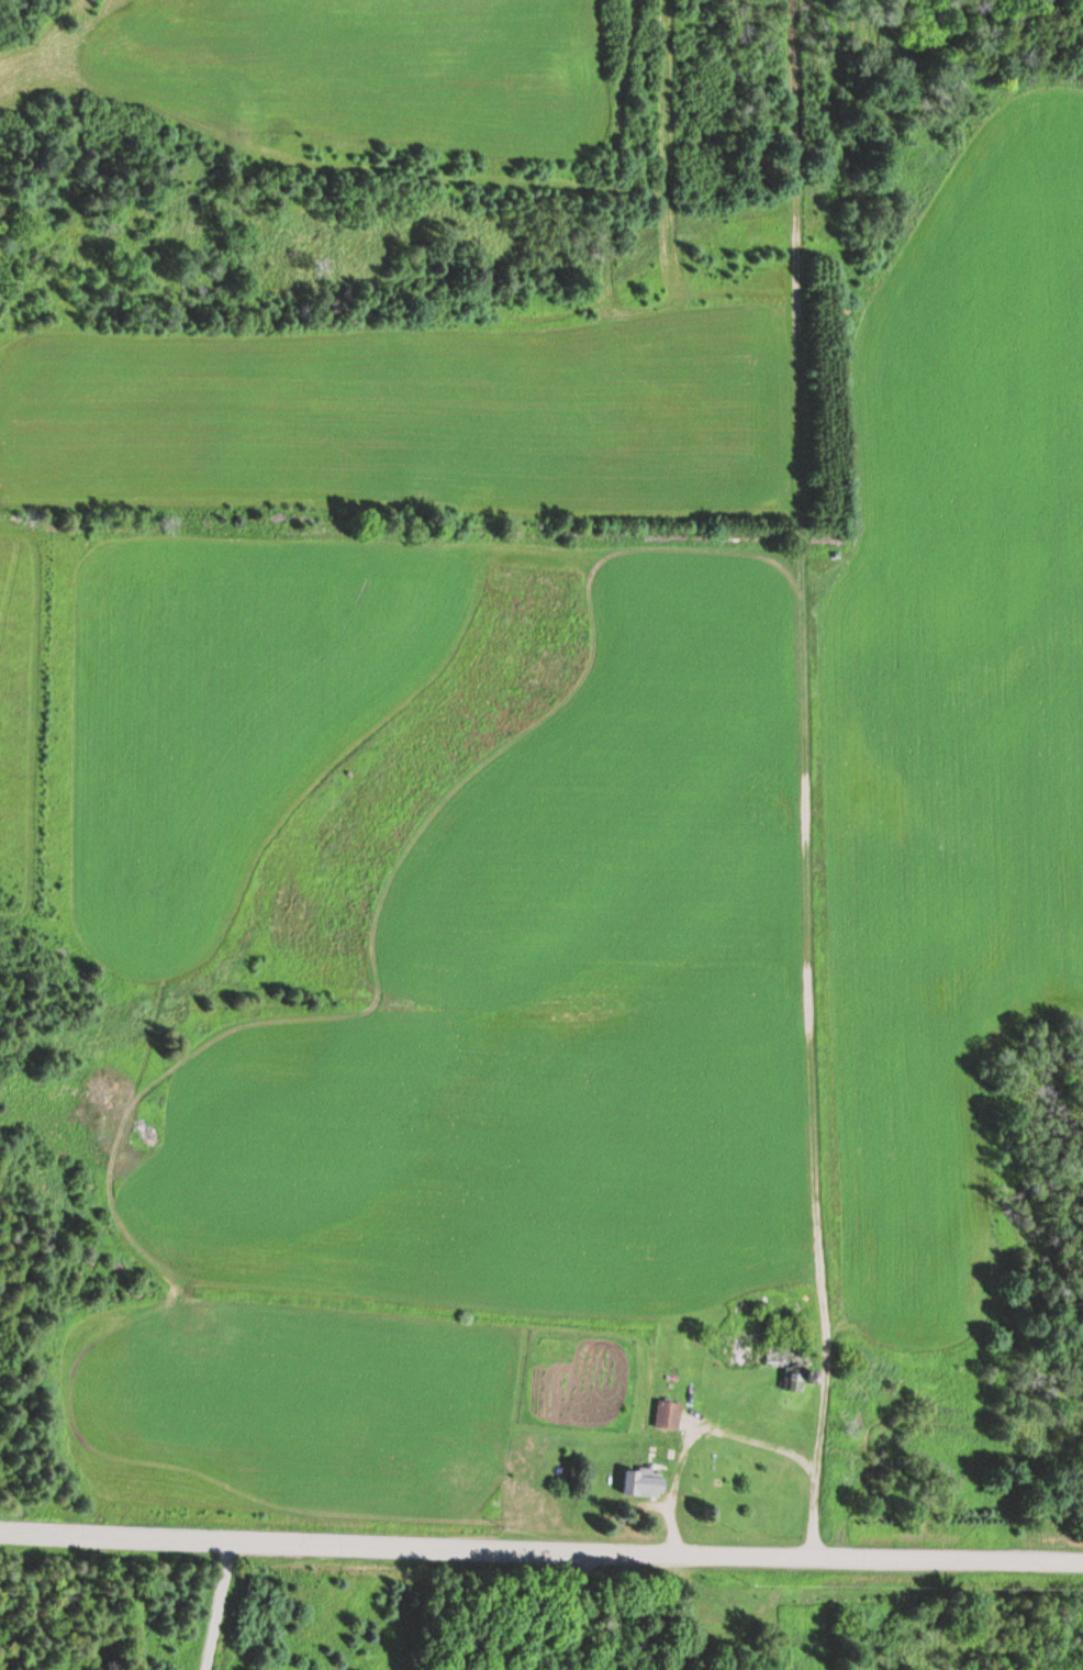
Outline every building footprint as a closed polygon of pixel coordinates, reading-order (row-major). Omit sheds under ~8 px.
[(679,1402),(655,1402),(655,1429),(679,1429),(679,1402)] [(659,1471),(623,1471),(623,1497),(659,1497),(659,1471)]
